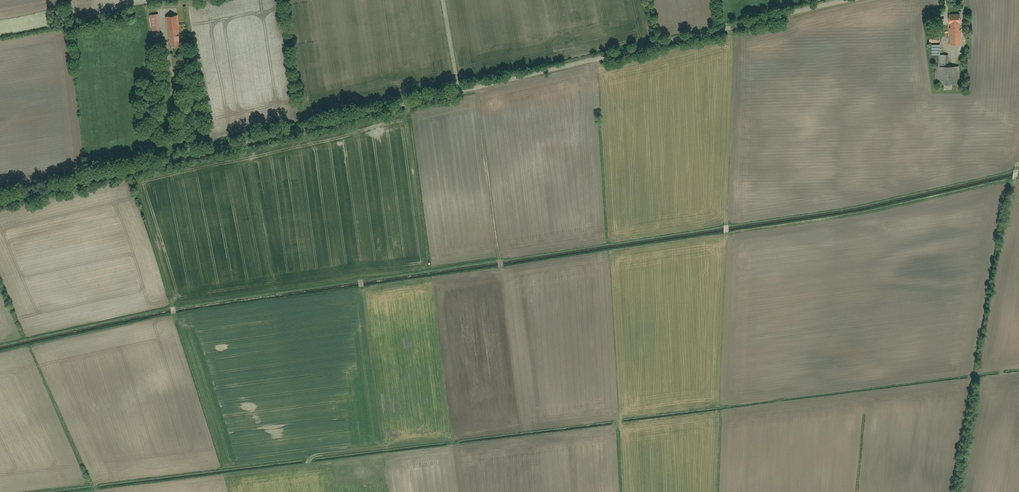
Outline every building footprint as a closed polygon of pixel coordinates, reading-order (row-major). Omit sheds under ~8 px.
[(160,14),(149,15),(151,30),(162,29),(160,14)] [(178,16),(166,17),(169,46),(181,45),(178,16)] [(950,16),(950,45),(962,45),(962,16),(950,16)] [(930,28),(930,43),(940,43),(939,28),(930,28)] [(931,45),(931,54),(940,54),(940,45),(931,45)] [(936,67),(936,85),(960,85),(960,67),(948,67),(948,56),(938,56),(938,67),(936,67)]
